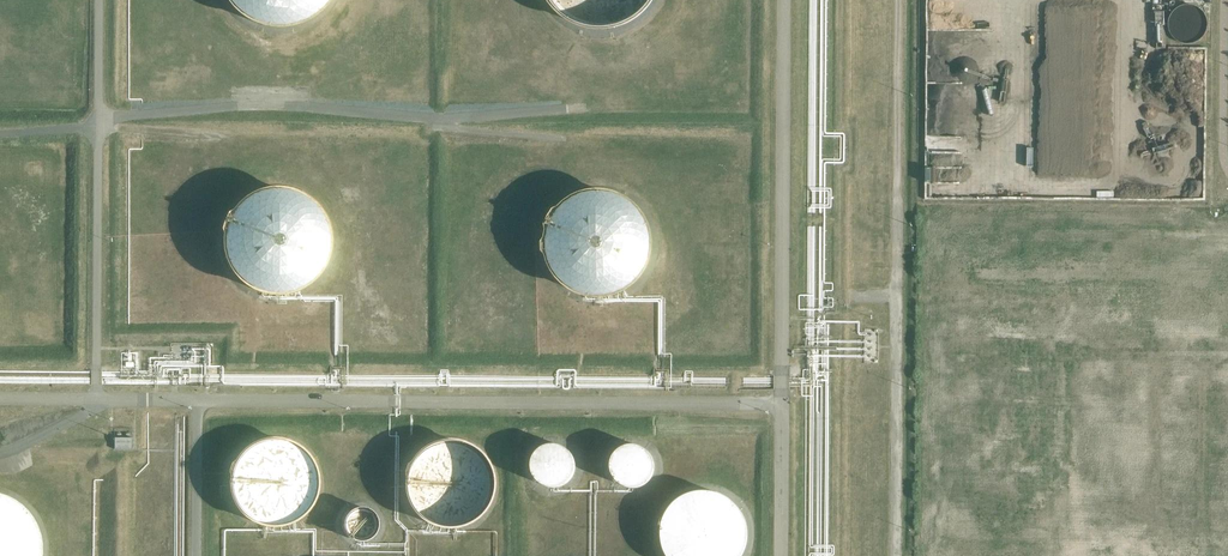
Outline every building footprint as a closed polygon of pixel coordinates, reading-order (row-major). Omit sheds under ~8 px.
[(289,29),(292,28),(297,27),(300,26),(304,24),(307,23),(310,21),(313,19),(315,18),(317,16),(320,14),(322,12),(325,9),(328,5),(331,1),(331,0),(224,0),(225,1),(227,4),(229,7),(230,8),(233,11),(237,15),(240,17),(243,19),(245,21),(248,22),(252,24),(255,26),(260,27),(264,28),(269,29),(272,30),(275,30),(278,30),(281,30),(284,30),(289,29)] [(547,0),(549,3),(550,4),(552,8),(554,10),(557,13),(560,16),(563,19),(567,22),(570,23),(574,25),(577,27),(581,28),(584,29),(589,31),(593,31),(596,32),(599,32),(604,32),(607,32),(612,31),(615,31),(619,30),(622,29),(625,28),(628,27),(631,25),(635,23),(637,21),(641,19),(645,16),(647,13),(650,10),(652,8),(654,5),(655,3),(656,1),(657,0),(547,0)] [(1206,29),(1206,26),(1206,23),(1205,20),(1203,17),(1201,14),(1199,12),(1196,11),(1192,10),(1190,9),(1187,9),(1184,10),(1181,11),(1178,13),(1175,16),(1174,19),(1172,23),(1172,26),(1172,30),(1173,33),(1175,36),(1177,39),(1179,41),(1182,42),(1186,43),(1188,44),(1192,43),(1195,42),(1199,41),(1201,39),(1203,36),(1205,33),(1206,29)] [(322,277),(323,274),(325,271),(326,269),(328,266),(329,263),(330,261),(330,258),(331,255),(331,252),(331,251),(332,248),(332,245),(332,242),(331,239),(331,236),(330,234),(330,231),(329,228),(328,225),(327,223),(325,220),(324,218),(323,215),(321,213),(319,211),(317,209),(315,206),(313,205),(310,202),(307,200),(305,199),(302,197),(300,196),(297,195),(294,194),(290,193),(287,192),(284,192),(282,192),(279,192),(276,192),(273,192),(270,192),(267,193),(263,194),(260,194),(258,195),(255,197),(252,198),(250,199),(246,202),(244,203),(242,205),(240,207),(237,210),(235,213),(233,215),(232,217),(230,220),(229,222),(228,225),(227,226),(226,229),(226,232),(225,235),(225,238),(224,240),(224,242),(224,245),(224,248),(224,249),(224,252),(225,256),(225,257),(226,260),(227,263),(227,264),(228,267),(230,270),(232,273),(234,277),(236,279),(238,281),(239,283),(241,285),(244,287),(246,289),(248,290),(251,292),(255,294),(259,296),(263,297),(267,298),(272,299),(274,299),(277,299),(282,299),(286,299),(290,298),(294,297),(298,295),(301,294),(304,293),(307,291),(308,290),(311,288),(313,286),(314,285),(316,283),(317,282),(320,279),(322,277)] [(656,240),(656,238),(655,235),(655,232),(654,231),(653,228),(652,225),(651,222),(649,219),(648,216),(646,214),(645,213),(643,210),(641,208),(639,206),(636,203),(633,201),(630,199),(628,198),(625,197),(623,195),(619,194),(616,193),(613,193),(610,192),(607,192),(603,192),(599,192),(596,192),(593,192),(589,193),(585,194),(582,195),(579,197),(576,199),(573,200),(571,202),(567,204),(565,206),(563,208),(560,212),(559,214),(557,216),(556,219),(554,221),(554,223),(552,225),(551,228),(551,231),(550,235),(549,238),(549,240),(549,243),(548,246),(549,249),(549,252),(549,255),(550,258),(551,260),(551,262),(552,264),(553,267),(554,270),(556,272),(557,275),(559,277),(560,279),(562,281),(564,284),(566,285),(569,287),(571,289),(574,291),(577,293),(581,295),(584,296),(586,297),(590,298),(593,298),(597,299),(602,299),(605,299),(608,299),(610,299),(613,298),(616,298),(619,297),(623,295),(625,294),(628,293),(632,291),(634,289),(636,287),(639,285),(641,283),(643,281),(644,279),(646,277),(648,274),(649,272),(651,269),(652,267),(653,264),(654,261),(654,260),(655,257),(656,254),(656,253),(656,252),(656,249),(656,246),(656,243),(656,240)] [(132,449),(132,438),(115,438),(114,449),(132,449)] [(308,516),(311,513),(312,511),(314,509),(315,507),(316,505),(317,502),(318,500),(319,497),(320,495),(320,492),(321,490),(321,487),(321,484),(321,482),(321,479),(320,477),(320,474),(319,471),(318,469),(317,467),(316,464),(315,462),(313,460),(312,458),(310,456),(308,454),(306,452),(303,449),(301,448),(299,446),(297,445),(294,444),(292,443),(289,442),(286,441),(283,440),(281,440),(278,440),(275,440),(273,440),(270,440),(267,441),(265,441),(261,442),(259,443),(255,445),(253,446),(251,448),(248,449),(246,451),(244,453),(243,454),(241,456),(239,459),(238,461),(237,463),(235,466),(234,469),(233,471),(232,474),(232,475),(231,478),(231,480),(231,482),(231,484),(231,488),(231,491),(231,492),(232,493),(232,496),(232,497),(233,500),(234,502),(235,505),(236,506),(237,508),(238,509),(240,512),(243,515),(244,517),(247,520),(251,522),(254,524),(256,525),(257,526),(260,527),(264,528),(267,529),(271,530),(275,530),(279,530),(282,530),(286,529),(289,528),(293,527),(297,525),(300,523),(302,521),(305,519),(308,516)] [(445,530),(448,530),(451,530),(454,530),(457,530),(460,530),(462,529),(466,528),(468,527),(471,526),(473,524),(476,522),(480,520),(481,518),(482,517),(484,515),(486,513),(487,511),(489,509),(490,507),(492,503),(493,501),(494,498),(494,496),(495,492),(495,491),(496,488),(496,486),(496,482),(495,479),(495,476),(495,475),(494,473),(493,470),(492,468),(490,464),(489,462),(488,460),(486,458),(484,456),(483,454),(480,451),(478,449),(476,448),(473,446),(471,445),(467,444),(465,443),(462,442),(460,441),(457,441),(455,441),(451,440),(447,440),(444,441),(440,442),(438,442),(434,443),(432,444),(428,446),(426,448),(424,449),(422,451),(419,453),(417,455),(415,458),(413,460),(412,463),(410,465),(409,467),(408,470),(408,472),(407,473),(407,476),(406,479),(406,483),(406,485),(406,486),(406,489),(406,492),(406,494),(407,497),(408,499),(409,502),(410,504),(411,507),(412,509),(414,511),(415,513),(417,515),(419,517),(420,519),(422,521),(426,523),(429,525),(431,526),(434,527),(436,528),(439,529),(441,529),(445,530)] [(575,461),(574,459),(573,456),(571,454),(570,452),(569,451),(568,450),(566,448),(564,447),(562,447),(561,446),(559,445),(557,445),(555,445),(554,445),(552,445),(549,445),(547,446),(546,446),(544,447),(543,448),(540,450),(539,451),(538,452),(537,454),(536,455),(535,457),(534,458),(533,460),(533,462),(533,464),(532,466),(532,468),(533,469),(533,471),(533,472),(534,473),(534,475),(535,477),(536,478),(538,480),(539,482),(541,483),(542,484),(545,486),(547,487),(549,487),(552,488),(554,488),(555,488),(557,488),(559,487),(561,487),(563,486),(566,484),(567,483),(568,482),(570,480),(572,478),(573,476),(574,475),(575,472),(575,470),(575,468),(575,467),(575,465),(575,463),(575,462),(575,461)] [(651,478),(652,477),(653,476),(653,474),(654,472),(654,471),(654,470),(655,469),(655,467),(655,464),(654,462),(654,461),(653,459),(653,458),(653,457),(652,456),(650,453),(649,452),(647,450),(646,449),(643,448),(641,447),(639,446),(637,445),(635,445),(634,445),(632,445),(630,445),(628,446),(626,446),(624,447),(622,448),(620,450),(618,451),(616,453),(615,455),(614,457),(613,459),(613,460),(612,461),(612,463),(612,464),(612,466),(612,468),(612,469),(612,471),(613,473),(613,475),(614,476),(615,478),(616,479),(617,481),(618,482),(620,484),(622,485),(623,486),(625,486),(627,487),(629,488),(630,488),(633,488),(635,488),(637,488),(638,487),(639,487),(642,486),(643,485),(645,485),(646,484),(648,482),(649,481),(650,480),(651,478)] [(744,515),(742,512),(740,509),(737,506),(735,503),(732,501),(729,498),(726,496),(722,494),(719,493),(716,492),(712,491),(709,491),(705,491),(701,491),(697,491),(693,492),(690,493),(686,495),(683,497),(681,498),(679,499),(676,501),(675,502),(674,504),(671,507),(669,510),(667,512),(667,513),(666,515),(665,516),(664,520),(663,523),(663,524),(662,526),(662,528),(662,530),(661,531),(661,534),(661,535),(661,536),(662,539),(662,542),(663,544),(663,547),(664,548),(665,550),(666,553),(667,555),(742,555),(743,554),(744,551),(745,549),(746,548),(746,545),(747,543),(747,540),(748,538),(748,535),(748,532),(748,530),(747,527),(747,525),(747,524),(746,522),(745,520),(745,518),(744,515)] [(41,555),(41,553),(41,548),(41,546),(41,543),(41,540),(40,538),(40,535),(39,533),(38,530),(37,527),(36,526),(35,523),(33,521),(32,518),(30,516),(29,514),(27,512),(24,509),(21,506),(19,504),(18,503),(15,502),(13,500),(10,499),(6,497),(3,496),(0,495),(0,555),(41,555)] [(378,526),(379,524),(378,523),(378,521),(378,519),(377,518),(376,516),(376,515),(375,514),(373,512),(372,511),(371,510),(370,510),(368,509),(367,508),(365,508),(364,508),(361,507),(359,508),(357,508),(356,508),(354,509),(353,510),(351,511),(350,512),(349,513),(348,514),(347,515),(346,517),(345,518),(345,520),(344,521),(344,523),(344,525),(344,526),(344,528),(345,529),(345,531),(346,532),(347,534),(348,536),(349,537),(350,537),(351,538),(353,539),(354,540),(355,541),(357,541),(359,542),(360,542),(362,542),(363,542),(365,541),(367,541),(368,540),(370,540),(371,539),(372,538),(373,537),(375,536),(376,534),(377,532),(377,531),(378,529),(378,528),(378,526)]
